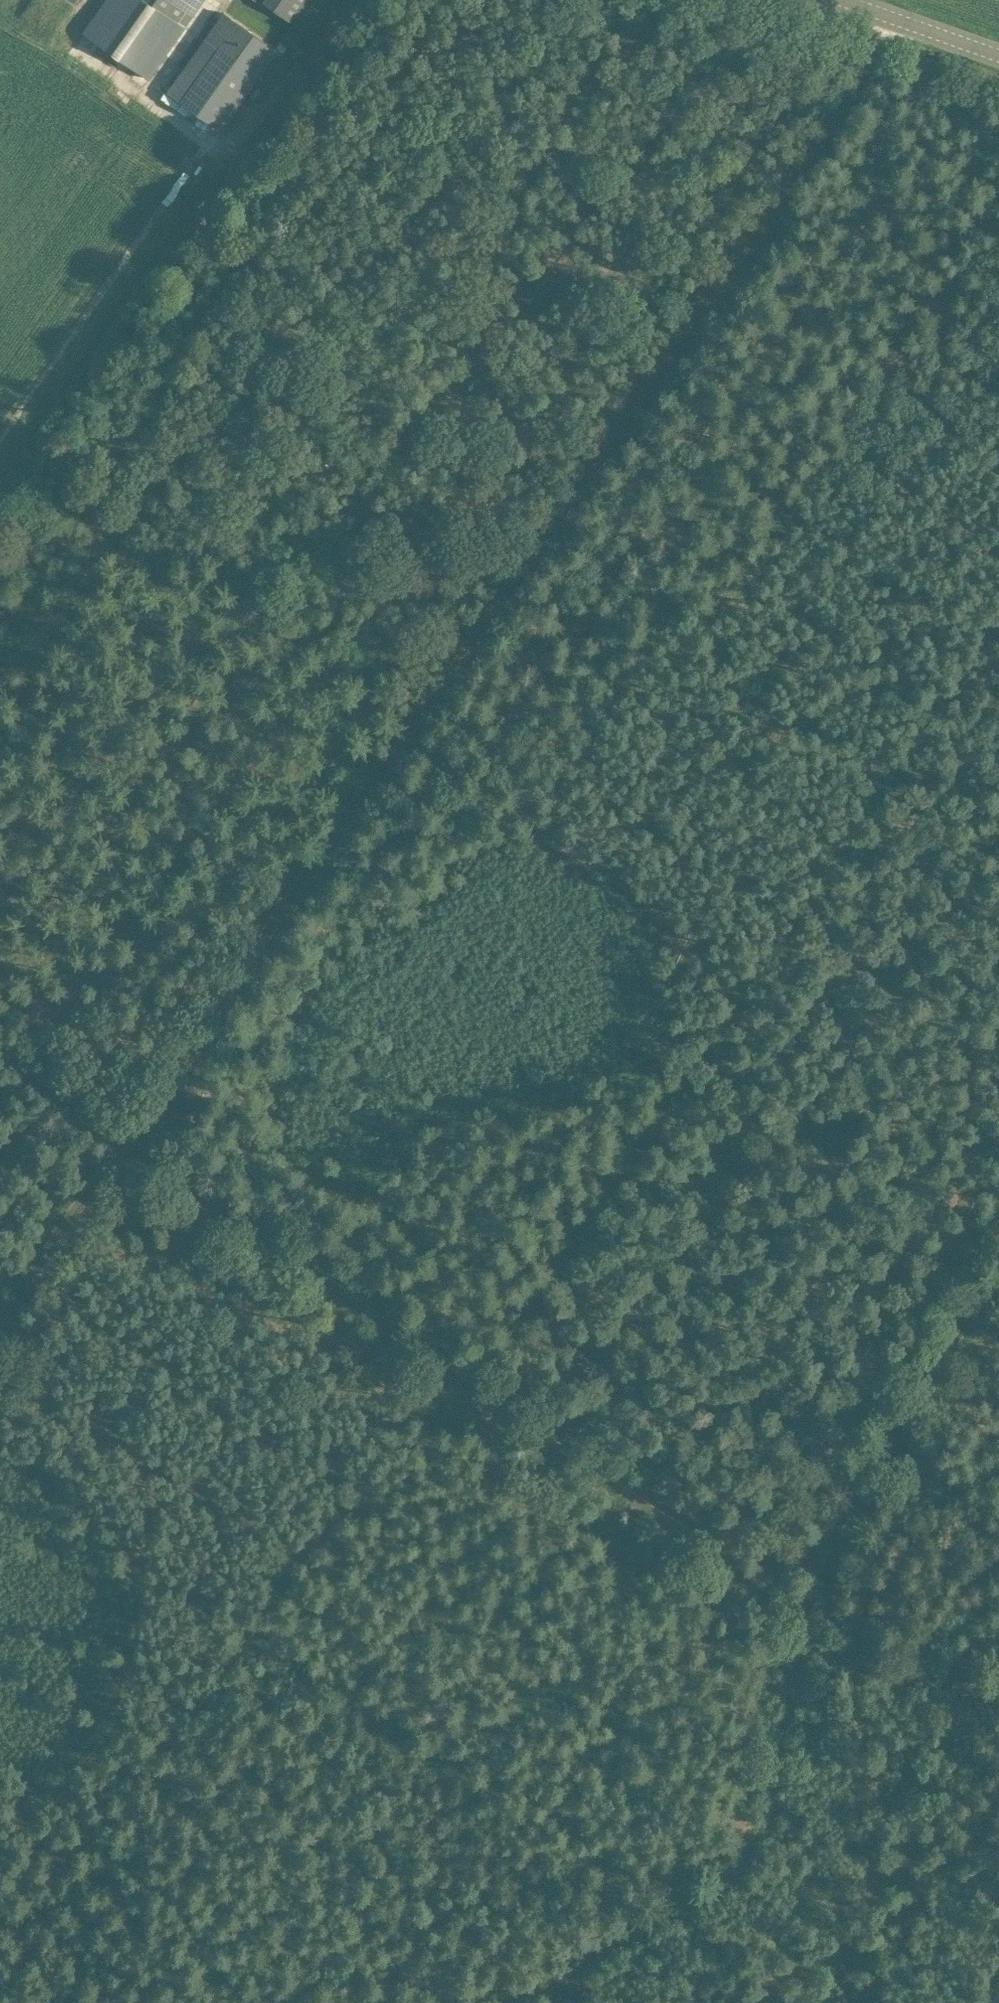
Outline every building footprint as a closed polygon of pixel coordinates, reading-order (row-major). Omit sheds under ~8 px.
[(203,0),(107,0),(83,34),(148,78),(203,0)] [(265,3),(298,26),(317,0),(267,0),(265,3)] [(225,12),(168,92),(221,129),(277,49),(225,12)] [(287,30),(281,37),(288,42),(293,36),(287,30)]
